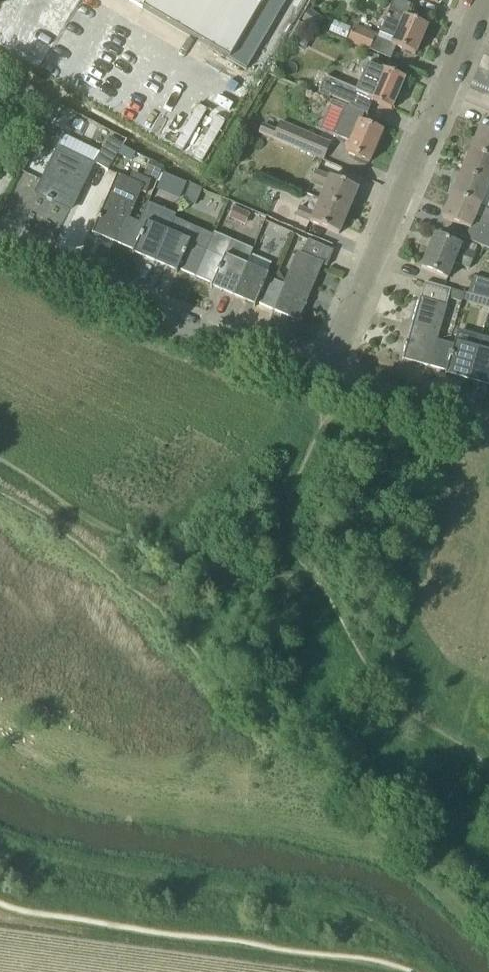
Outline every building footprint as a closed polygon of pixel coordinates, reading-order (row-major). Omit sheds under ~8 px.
[(247,68),(287,0),(129,0),(247,68)] [(393,45),(415,55),(428,26),(405,16),(409,5),(398,0),(396,0),(381,34),(395,40),(393,45)] [(301,21),(309,26),(315,30),(322,20),(308,11),(301,21)] [(369,51),(377,34),(355,25),(347,42),(369,51)] [(329,99),(330,96),(350,105),(349,107),(363,113),(368,115),(373,102),(392,110),(405,79),(382,69),(382,71),(368,65),(357,91),(325,78),(318,94),(329,99)] [(370,163),(383,132),(359,122),(363,113),(349,107),(346,106),(334,135),(351,142),(347,153),(370,163)] [(329,143),(280,122),(277,129),(273,138),(294,147),(294,146),(323,158),(329,143)] [(480,128),(471,151),(488,159),(488,132),(480,128)] [(110,137),(108,140),(95,162),(108,170),(123,145),(110,137)] [(71,209),(91,165),(58,149),(37,193),(48,198),(47,200),(52,202),(53,201),(71,209)] [(471,151),(462,173),(488,185),(488,159),(471,151)] [(349,212),(358,189),(316,171),(312,180),(327,187),(321,200),(349,212)] [(132,173),(128,180),(117,175),(99,216),(97,218),(98,219),(92,233),(93,234),(93,233),(118,243),(128,218),(129,218),(141,191),(145,193),(150,181),(132,173)] [(158,189),(180,198),(187,183),(165,173),(158,189)] [(481,207),(488,188),(488,185),(462,173),(452,195),(481,207)] [(481,207),(452,195),(443,218),(468,229),(464,239),(488,249),(488,211),(481,207)] [(339,234),(349,212),(321,200),(316,214),(301,207),(297,216),(339,234)] [(169,232),(176,215),(148,204),(140,223),(129,218),(128,218),(118,243),(135,250),(133,255),(134,255),(155,264),(169,232)] [(250,215),(233,207),(228,218),(245,226),(250,215)] [(196,276),(213,235),(196,228),(190,241),(169,232),(155,264),(176,273),(177,274),(179,269),(196,276)] [(253,250),(214,233),(213,235),(196,276),(213,284),(211,288),(212,288),(233,297),(247,265),(246,265),(253,250)] [(469,269),(476,253),(435,236),(422,268),(448,279),(455,262),(469,269)] [(309,258),(298,253),(284,285),(285,285),(275,310),(298,320),(298,321),(299,322),(305,307),(306,308),(307,305),(306,304),(323,265),(326,267),(327,267),(333,251),(315,243),(309,258)] [(269,275),(266,274),(247,265),(233,297),(254,307),(255,307),(257,303),(275,310),(285,285),(284,285),(267,278),(269,275)] [(474,276),(468,294),(470,294),(485,299),(488,300),(488,281),(474,276)] [(446,306),(451,289),(425,282),(421,298),(420,298),(407,342),(406,345),(407,345),(402,360),(403,360),(404,359),(429,366),(435,342),(436,342),(446,306)] [(483,307),(485,299),(470,294),(468,302),(483,307)] [(478,350),(481,337),(458,330),(454,347),(436,342),(435,342),(429,366),(447,371),(446,376),(447,376),(469,382),(478,350)] [(481,337),(478,350),(469,382),(488,388),(488,339),(481,337)]
